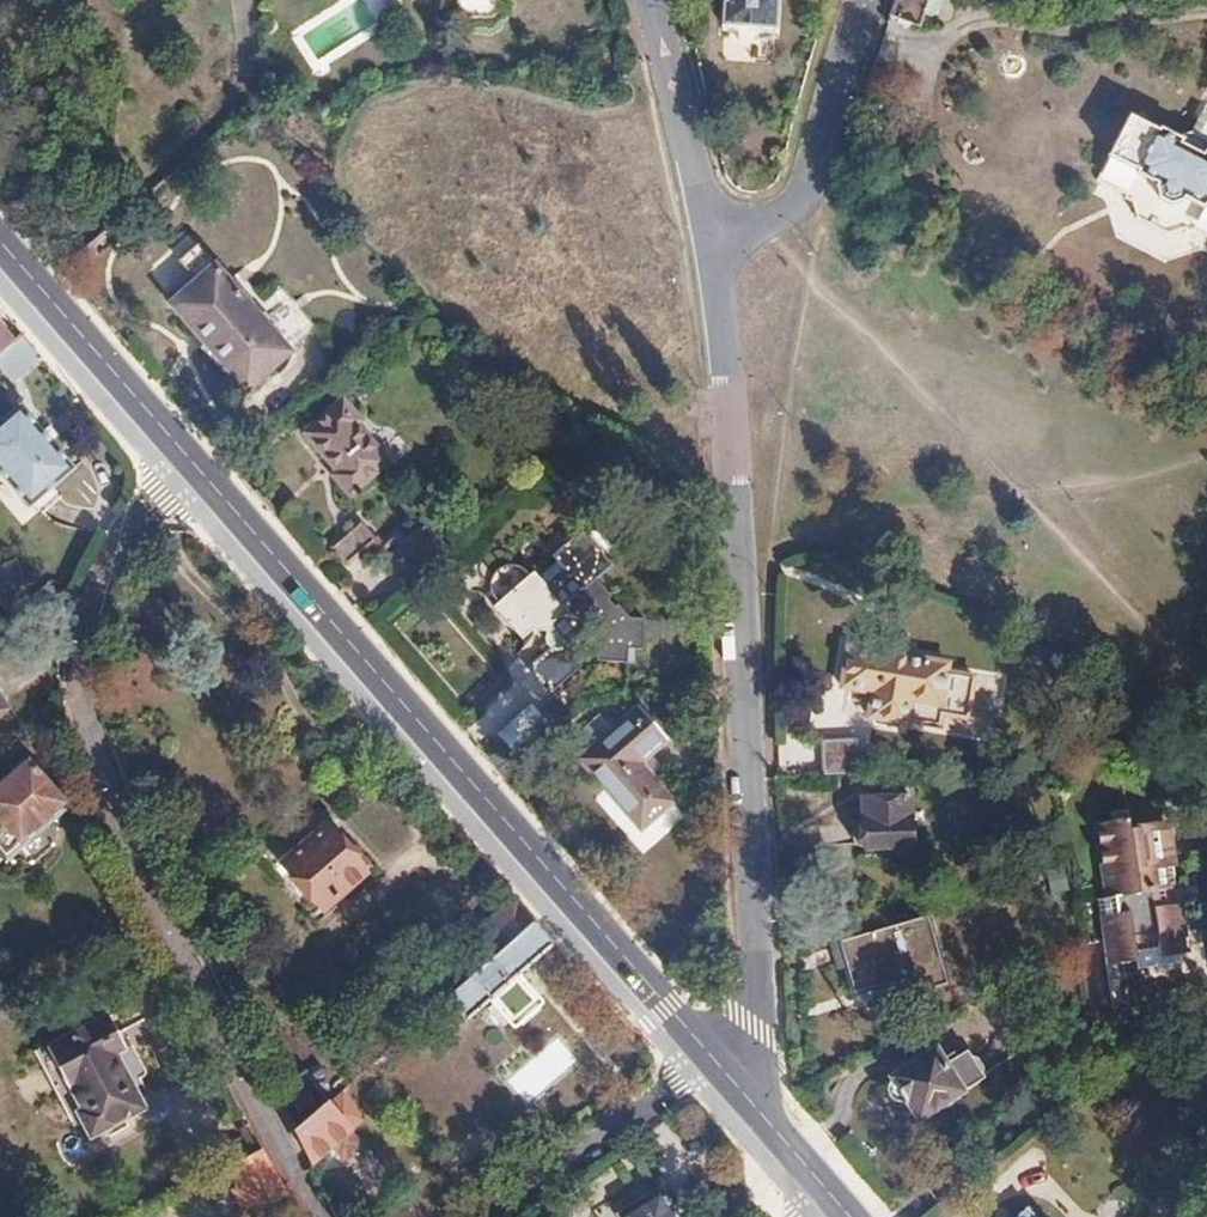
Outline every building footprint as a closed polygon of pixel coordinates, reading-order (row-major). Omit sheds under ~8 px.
[(457,6),(465,21),(491,22),(502,13),(505,7),(505,0),(457,0),(457,6)] [(725,25),(779,27),(781,0),(727,0),(725,25)] [(932,0),(897,0),(895,7),(892,17),(923,27),(932,0)] [(1206,142),(1194,135),(1177,141),(1156,132),(1153,134),(1126,121),(1097,188),(1126,201),(1126,204),(1135,208),(1139,224),(1173,240),(1190,235),(1196,237),(1200,237),(1206,240),(1206,142)] [(248,390),(292,351),(200,246),(181,263),(193,276),(167,298),(248,390)] [(0,330),(0,354),(12,344),(0,330)] [(345,398),(306,432),(339,470),(334,475),(353,495),(391,461),(358,424),(363,420),(345,398)] [(19,407),(0,424),(0,472),(28,505),(72,469),(19,407)] [(348,563),(375,540),(361,523),(334,546),(348,563)] [(634,621),(601,581),(617,568),(586,531),(560,554),(560,562),(542,577),(538,572),(497,607),(522,636),(542,620),(560,642),(532,666),(553,692),(584,666),(574,653),(593,638),(603,650),(602,663),(631,665),(633,651),(645,652),(648,622),(634,621)] [(950,663),(851,646),(844,688),(874,693),(869,719),(909,726),(913,700),(943,705),(950,663)] [(581,759),(641,829),(672,801),(650,776),(656,770),(646,758),(668,738),(641,707),(614,731),(600,715),(571,741),(585,756),(581,759)] [(862,773),(861,742),(826,743),(826,774),(846,774),(862,773)] [(29,760),(0,786),(0,819),(19,840),(64,801),(29,760)] [(911,844),(911,796),(864,797),(865,817),(861,819),(857,823),(854,828),(854,835),(857,840),(861,843),(865,845),(869,845),(911,844)] [(322,909),(361,874),(310,816),(289,835),(294,841),(280,854),(285,859),(281,863),(322,909)] [(1097,830),(1108,904),(1117,903),(1119,919),(1112,920),(1119,970),(1140,967),(1139,959),(1162,955),(1163,963),(1190,959),(1183,909),(1171,910),(1169,894),(1180,893),(1170,828),(1131,833),(1130,825),(1097,830)] [(533,923),(515,901),(486,926),(504,948),(533,923)] [(1119,919),(1117,903),(1108,904),(1112,920),(1119,919)] [(952,988),(937,920),(847,939),(858,986),(903,977),(909,998),(952,988)] [(523,971),(553,945),(533,923),(504,948),(476,973),(445,1000),(464,1022),(491,998),(515,1026),(546,998),(523,971)] [(106,1013),(47,1046),(81,1107),(75,1110),(90,1137),(146,1107),(132,1080),(128,1082),(113,1055),(126,1048),(106,1013)] [(508,1074),(526,1100),(577,1066),(559,1040),(508,1074)] [(946,1060),(936,1046),(890,1075),(920,1120),(942,1104),(950,1107),(962,1099),(961,1093),(966,1090),(946,1060)] [(966,1047),(946,1060),(966,1090),(985,1077),(966,1047)] [(295,1131),(328,1101),(301,1068),(274,1091),(285,1113),(295,1131)] [(354,1130),(328,1101),(295,1131),(311,1162),(328,1148),(330,1151),(354,1130)] [(246,1214),(284,1191),(278,1180),(262,1150),(235,1165),(234,1165),(245,1186),(234,1192),(246,1214)] [(657,1185),(616,1214),(618,1216),(679,1216),(657,1185)] [(1027,1207),(1016,1216),(1036,1216),(1027,1207)]
